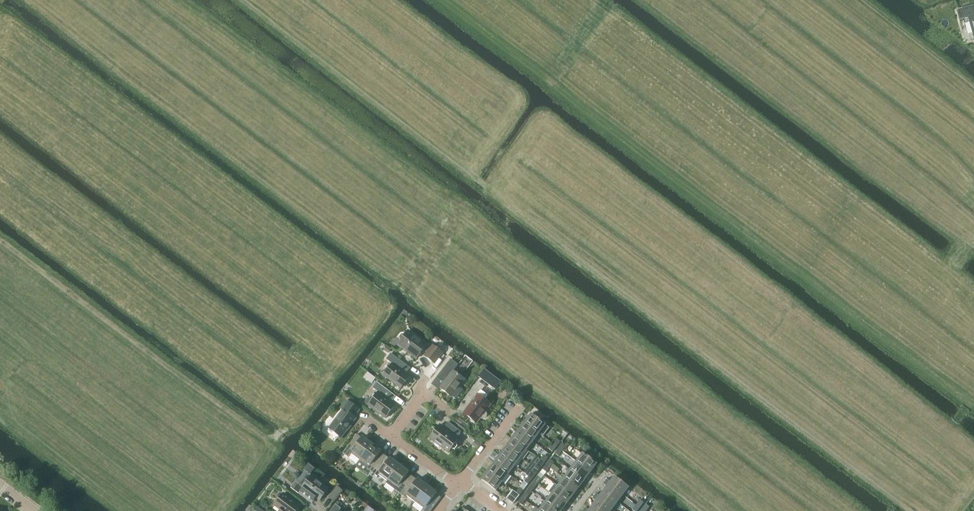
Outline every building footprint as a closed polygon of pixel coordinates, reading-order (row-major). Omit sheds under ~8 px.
[(956,11),(959,21),(968,19),(973,39),(973,6),(956,11)] [(427,346),(427,345),(408,331),(405,336),(404,334),(402,335),(399,338),(400,340),(401,341),(398,345),(416,359),(423,350),(427,353),(424,357),(434,364),(443,353),(433,346),(431,349),(427,346)] [(403,372),(407,366),(391,354),(386,360),(392,364),(383,376),(401,389),(402,387),(404,387),(405,386),(405,384),(410,377),(403,372)] [(453,372),(458,365),(451,360),(437,378),(444,383),(440,388),(452,398),(453,397),(456,399),(462,391),(459,388),(465,380),(453,372)] [(484,370),(478,378),(495,390),(500,383),(501,382),(484,370)] [(388,400),(393,394),(377,382),(372,388),(378,393),(376,396),(374,396),(373,398),(373,400),(368,406),(385,419),(387,416),(390,416),(391,414),(390,412),(396,405),(388,400)] [(481,391),(484,387),(478,383),(464,401),(470,405),(461,416),(467,421),(469,418),(471,420),(471,421),(473,423),(475,422),(477,424),(481,419),(483,419),(484,419),(486,418),(487,416),(486,414),(485,413),(484,412),(490,404),(485,400),(488,396),(481,391)] [(342,411),(329,429),(333,432),(333,434),(335,435),(337,435),(341,438),(356,419),(354,418),(360,411),(349,403),(346,400),(340,409),(342,411)] [(526,419),(524,422),(539,434),(543,437),(549,428),(545,425),(539,421),(542,417),(536,412),(533,416),(531,415),(529,418),(526,419)] [(457,438),(461,432),(448,422),(444,428),(440,425),(430,439),(448,453),(452,449),(453,450),(455,450),(457,447),(457,445),(456,444),(459,439),(457,438)] [(533,442),(539,434),(524,422),(521,426),(521,428),(519,431),(533,442)] [(527,450),(533,442),(519,431),(516,435),(514,435),(511,438),(527,450)] [(359,461),(373,443),(369,440),(366,441),(362,438),(357,435),(342,454),(348,458),(351,455),(359,461)] [(521,458),(527,450),(511,438),(509,442),(509,444),(507,448),(521,458)] [(370,476),(385,456),(380,453),(381,452),(377,449),(377,446),(373,443),(359,461),(368,467),(367,469),(370,472),(369,474),(370,476)] [(514,466),(521,458),(507,448),(504,451),(502,451),(499,455),(514,466)] [(577,462),(591,473),(597,464),(583,454),(577,462)] [(508,475),(514,466),(499,455),(496,458),(497,461),(494,464),(508,475)] [(387,482),(400,464),(396,461),(394,462),(390,459),(389,459),(385,456),(370,476),(371,476),(373,474),(377,477),(379,475),(387,482)] [(584,481),(591,473),(577,462),(570,470),(584,481)] [(387,482),(386,484),(395,490),(400,494),(413,477),(408,474),(409,473),(405,470),(404,467),(400,464),(387,482)] [(502,483),(508,475),(494,464),(492,467),(489,468),(487,471),(502,483)] [(578,489),(584,481),(570,470),(564,478),(578,489)] [(496,491),(502,483),(487,471),(484,474),(485,477),(482,480),(496,491)] [(296,482),(291,488),(294,491),(308,501),(312,504),(316,499),(319,501),(324,494),(326,494),(328,493),(327,491),(329,489),(311,476),(303,488),(299,485),(296,482)] [(415,503),(428,485),(424,482),(422,483),(418,480),(417,480),(413,477),(400,494),(405,498),(407,496),(415,503)] [(623,495),(629,488),(615,477),(611,482),(607,479),(605,482),(623,495)] [(572,497),(578,489),(564,478),(558,487),(572,497)] [(618,502),(623,495),(605,482),(603,485),(607,487),(604,492),(618,502)] [(572,497),(558,487),(555,484),(549,492),(552,495),(566,505),(572,497)] [(415,503),(424,509),(423,510),(431,510),(437,503),(441,498),(436,494),(437,494),(433,491),(432,488),(428,485),(415,503)] [(612,510),(618,502),(604,492),(600,497),(596,494),(594,496),(612,510)] [(285,495),(283,494),(274,506),(281,510),(297,510),(300,507),(285,495)] [(566,505),(552,495),(546,503),(557,510),(562,510),(566,505)] [(612,510),(594,496),(592,499),(596,502),(593,506),(599,510),(611,510),(612,510)] [(546,503),(540,510),(557,510),(546,503)]
